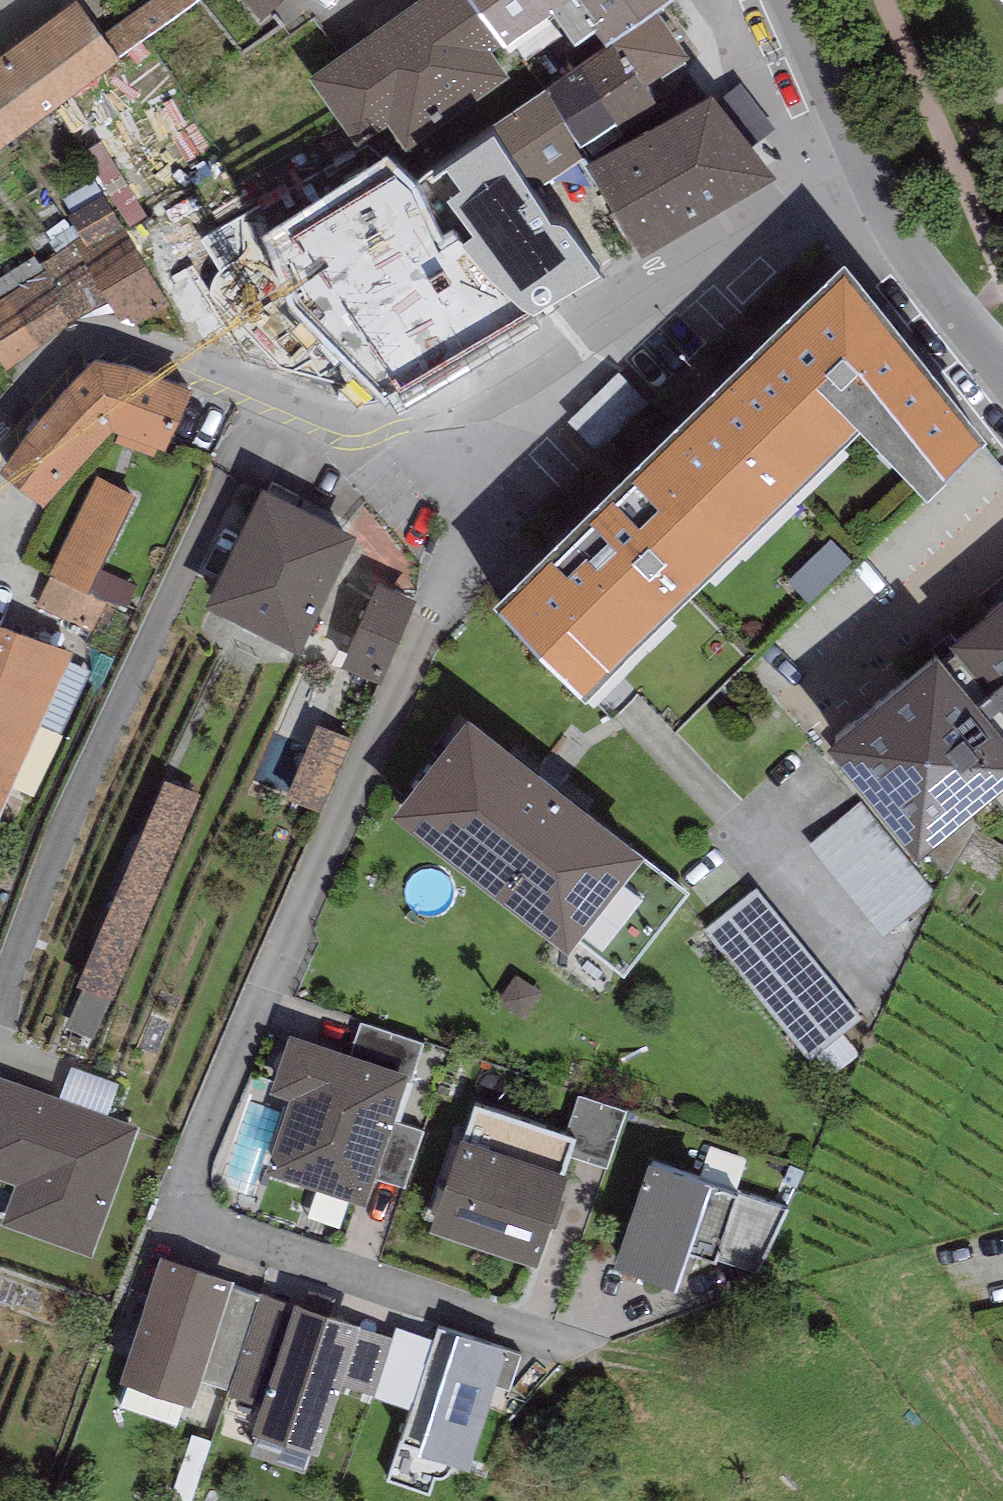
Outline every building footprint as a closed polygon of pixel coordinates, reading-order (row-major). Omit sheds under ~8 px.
[(100,39),(117,63),(201,2),(199,0),(154,0),(100,39)] [(261,30),(292,0),(236,0),(261,30)] [(309,85),(358,153),(388,131),(406,157),(510,82),(494,60),(503,53),(465,0),(428,0),(309,85)] [(503,53),(508,59),(554,26),(576,57),(594,44),(603,56),(606,60),(620,50),(660,21),(676,10),(669,0),(465,0),(503,53)] [(0,63),(0,154),(120,66),(117,63),(100,39),(76,7),(0,63)] [(711,106),(660,21),(620,50),(672,128),(711,106)] [(603,56),(581,74),(635,148),(672,128),(620,50),(606,60),(603,56)] [(635,148),(581,74),(547,97),(589,161),(595,170),(635,148)] [(535,196),(589,161),(547,97),(493,132),(535,196)] [(586,175),(638,265),(778,188),(711,106),(672,128),(635,148),(595,170),(586,175)] [(411,177),(360,201),(385,255),(339,268),(387,411),(457,386),(495,366),(533,335),(490,296),(467,306),(411,177)] [(168,295),(103,183),(69,203),(84,231),(45,253),(79,311),(108,294),(123,320),(168,295)] [(10,215),(0,200),(0,221),(10,215)] [(843,237),(707,362),(798,460),(863,399),(925,466),(995,401),(843,237)] [(0,273),(0,352),(5,360),(77,316),(46,265),(43,266),(34,252),(0,273)] [(131,350),(95,342),(65,371),(0,453),(43,488),(112,413),(166,431),(193,373),(131,350)] [(798,460),(707,362),(494,569),(584,665),(798,460)] [(135,487),(96,469),(51,568),(89,586),(91,582),(99,563),(135,487)] [(263,473),(204,588),(299,636),(357,520),(263,473)] [(832,534),(790,575),(810,595),(852,554),(832,534)] [(136,580),(99,563),(91,582),(110,591),(127,599),(136,580)] [(418,584),(371,565),(333,653),(380,673),(418,584)] [(89,586),(51,568),(35,602),(93,628),(110,591),(91,582),(89,586)] [(940,625),(938,622),(825,712),(916,824),(958,791),(1002,755),(1002,574),(940,625)] [(74,654),(0,625),(0,816),(74,654)] [(468,696),(394,791),(569,929),(575,922),(638,842),(644,835),(468,696)] [(349,730),(317,716),(285,787),(317,801),(349,730)] [(201,786),(162,770),(75,975),(114,991),(201,786)] [(958,791),(916,824),(946,869),(979,819),(958,791)] [(861,796),(811,836),(885,927),(936,890),(861,796)] [(981,828),(961,852),(995,874),(1002,862),(1002,843),(981,828)] [(687,882),(638,842),(575,922),(627,967),(687,882)] [(755,881),(705,920),(808,1054),(861,1011),(755,881)] [(362,1016),(352,1042),(407,1059),(406,1064),(414,1066),(424,1037),(362,1016)] [(352,1042),(290,1022),(271,1081),(291,1087),(268,1160),(365,1191),(371,1171),(389,1115),(406,1064),(407,1059),(352,1042)] [(117,1075),(71,1058),(59,1091),(106,1107),(117,1075)] [(0,1069),(0,1174),(18,1180),(4,1216),(90,1248),(138,1119),(106,1107),(59,1091),(0,1069)] [(629,1107),(579,1089),(567,1122),(578,1126),(570,1150),(608,1164),(629,1107)] [(465,1126),(460,1125),(430,1214),(536,1249),(547,1215),(555,1218),(567,1181),(560,1178),(570,1150),(578,1126),(567,1122),(476,1092),(465,1126)] [(425,1126),(389,1115),(371,1171),(407,1182),(425,1126)] [(712,1163),(649,1144),(617,1249),(676,1267),(684,1238),(715,1248),(734,1184),(736,1180),(709,1172),(712,1163)] [(787,1202),(734,1184),(715,1248),(711,1253),(758,1264),(787,1202)] [(163,1246),(120,1362),(191,1388),(198,1368),(229,1278),(234,1271),(163,1246)] [(198,1368),(228,1378),(261,1288),(229,1278),(198,1368)] [(292,1299),(261,1288),(228,1378),(261,1389),(292,1299)] [(261,1389),(254,1412),(314,1433),(337,1367),(339,1369),(358,1318),(360,1311),(296,1289),(292,1299),(261,1389)] [(393,1330),(358,1318),(339,1369),(375,1382),(393,1330)] [(412,1395),(400,1429),(467,1452),(507,1337),(457,1320),(456,1324),(438,1318),(433,1334),(412,1395)] [(433,1334),(396,1320),(393,1330),(375,1382),(412,1395),(433,1334)] [(213,1436),(192,1427),(190,1433),(172,1488),(190,1497),(213,1436)]
